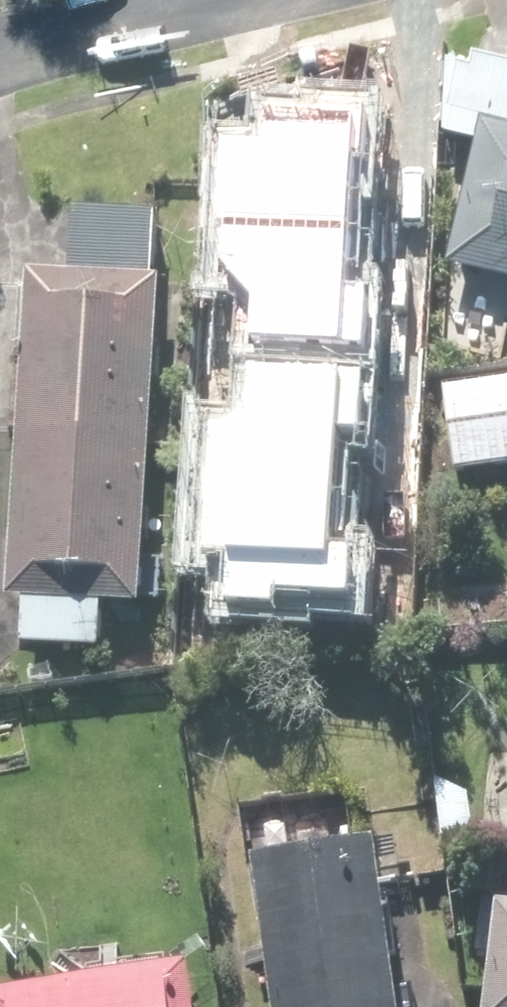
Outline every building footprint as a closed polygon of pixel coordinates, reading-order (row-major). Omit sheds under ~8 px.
[(457,65),(450,146),(482,149),(453,267),(506,280),(506,69),(457,65)] [(251,289),(248,336),(363,344),(367,289),(337,287),(346,152),(362,153),(365,111),(259,103),(257,134),(229,132),(218,286),(251,289)] [(72,277),(32,276),(17,602),(29,602),(27,642),(108,646),(110,605),(155,606),(169,285),(159,284),(162,216),(75,212),(72,277)] [(226,547),(223,600),(266,603),(267,585),(348,590),(351,545),(331,543),(338,428),(364,430),(368,366),(237,358),(235,405),(199,403),(190,544),(226,547)] [(451,388),(456,476),(506,472),(506,384),(451,388)] [(253,814),(283,1006),(414,1006),(386,831),(337,839),(331,802),(253,814)] [(498,1006),(506,1006),(506,915),(498,1006)] [(0,989),(0,1006),(209,1006),(204,965),(0,989)]
